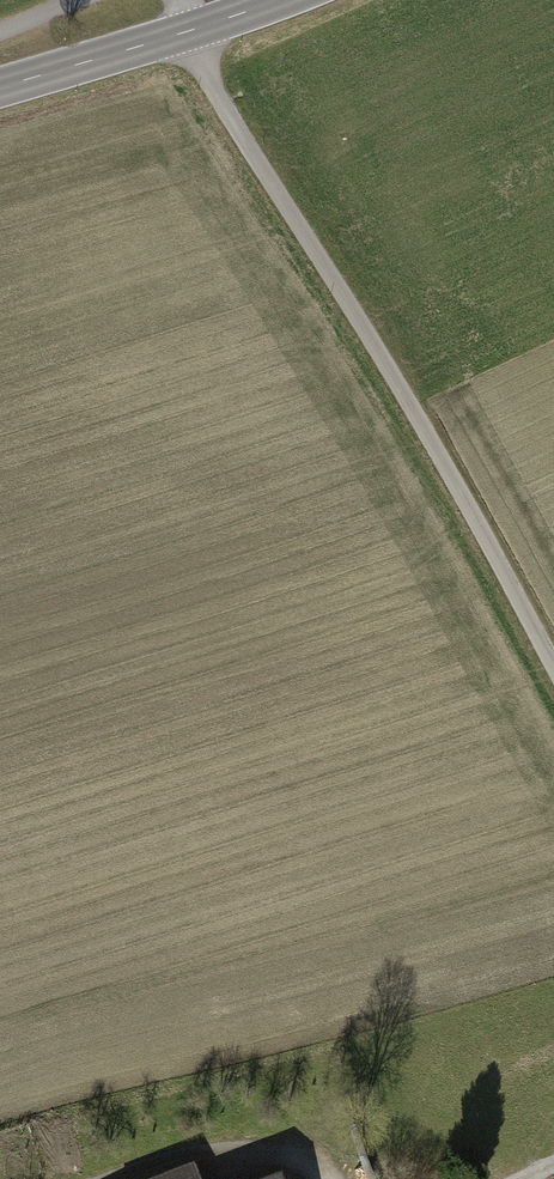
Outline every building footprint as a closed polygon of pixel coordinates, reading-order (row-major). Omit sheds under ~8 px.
[(197,1168),(166,1178),(201,1178),(197,1168)]
